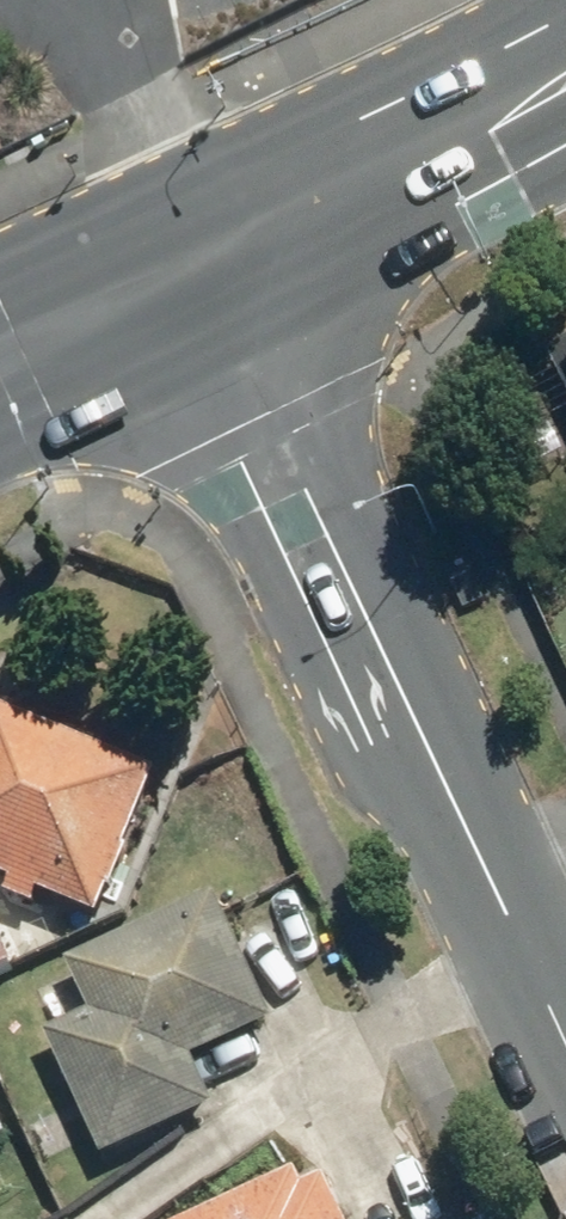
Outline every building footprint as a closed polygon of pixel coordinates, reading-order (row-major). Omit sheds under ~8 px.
[(550,357),(565,390),(565,349),(550,357)] [(449,578),(462,607),(491,595),(478,566),(449,578)] [(13,882),(7,896),(33,906),(39,892),(100,915),(156,772),(0,710),(0,876),(13,882)] [(217,896),(69,964),(91,1012),(43,1034),(102,1161),(216,1109),(193,1060),(276,1023),(217,896)] [(14,971),(0,941),(0,978),(14,971)] [(9,1138),(0,1119),(0,1142),(9,1138)] [(198,1218),(344,1218),(325,1178),(304,1187),(297,1173),(198,1218)]
